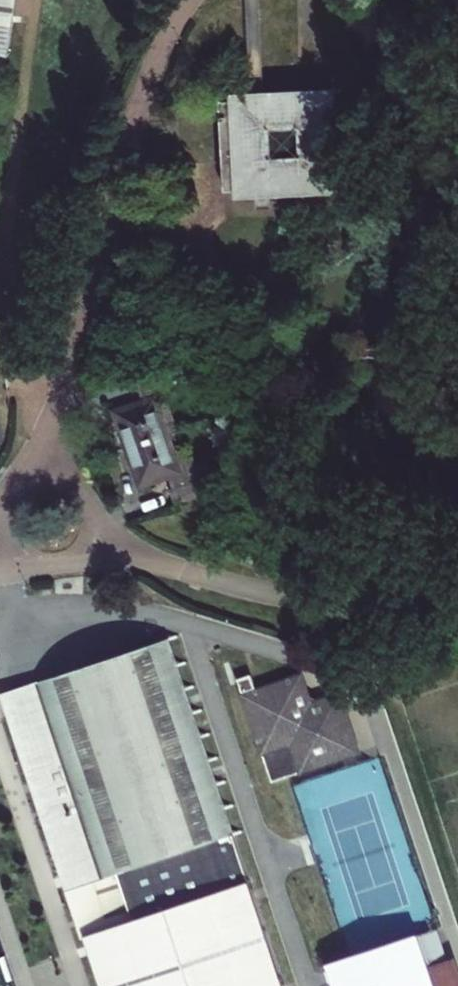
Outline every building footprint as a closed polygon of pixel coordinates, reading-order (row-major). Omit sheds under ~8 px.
[(28,1),(22,0),(8,0),(4,33),(15,34),(16,24),(26,25),(28,1)] [(228,101),(263,99),(264,105),(295,103),(299,183),(267,185),(267,189),(231,191),(232,199),(336,193),(331,89),(260,92),(255,0),(246,0),(244,3),(247,93),(227,94),(228,101)] [(24,35),(26,25),(16,24),(15,34),(4,33),(1,57),(13,58),(12,69),(21,69),(22,59),(24,35)] [(221,191),(231,191),(267,189),(267,185),(299,183),(295,103),(264,105),(263,99),(228,101),(216,102),(221,191)] [(144,403),(113,414),(125,450),(137,486),(168,475),(172,488),(170,489),(175,504),(201,495),(207,513),(223,507),(217,491),(211,474),(186,483),(169,435),(152,387),(162,384),(157,369),(130,378),(135,393),(139,391),(144,403)] [(11,717),(100,985),(282,985),(164,645),(49,683),(55,702),(11,717)] [(319,704),(311,699),(304,677),(245,696),(264,756),(292,747),(302,776),(361,756),(341,696),(319,704)] [(11,717),(55,702),(49,683),(4,698),(11,717)] [(431,970),(420,938),(330,968),(336,985),(436,985),(431,970)] [(444,966),(431,970),(436,985),(457,985),(457,967),(456,962),(444,966)]
